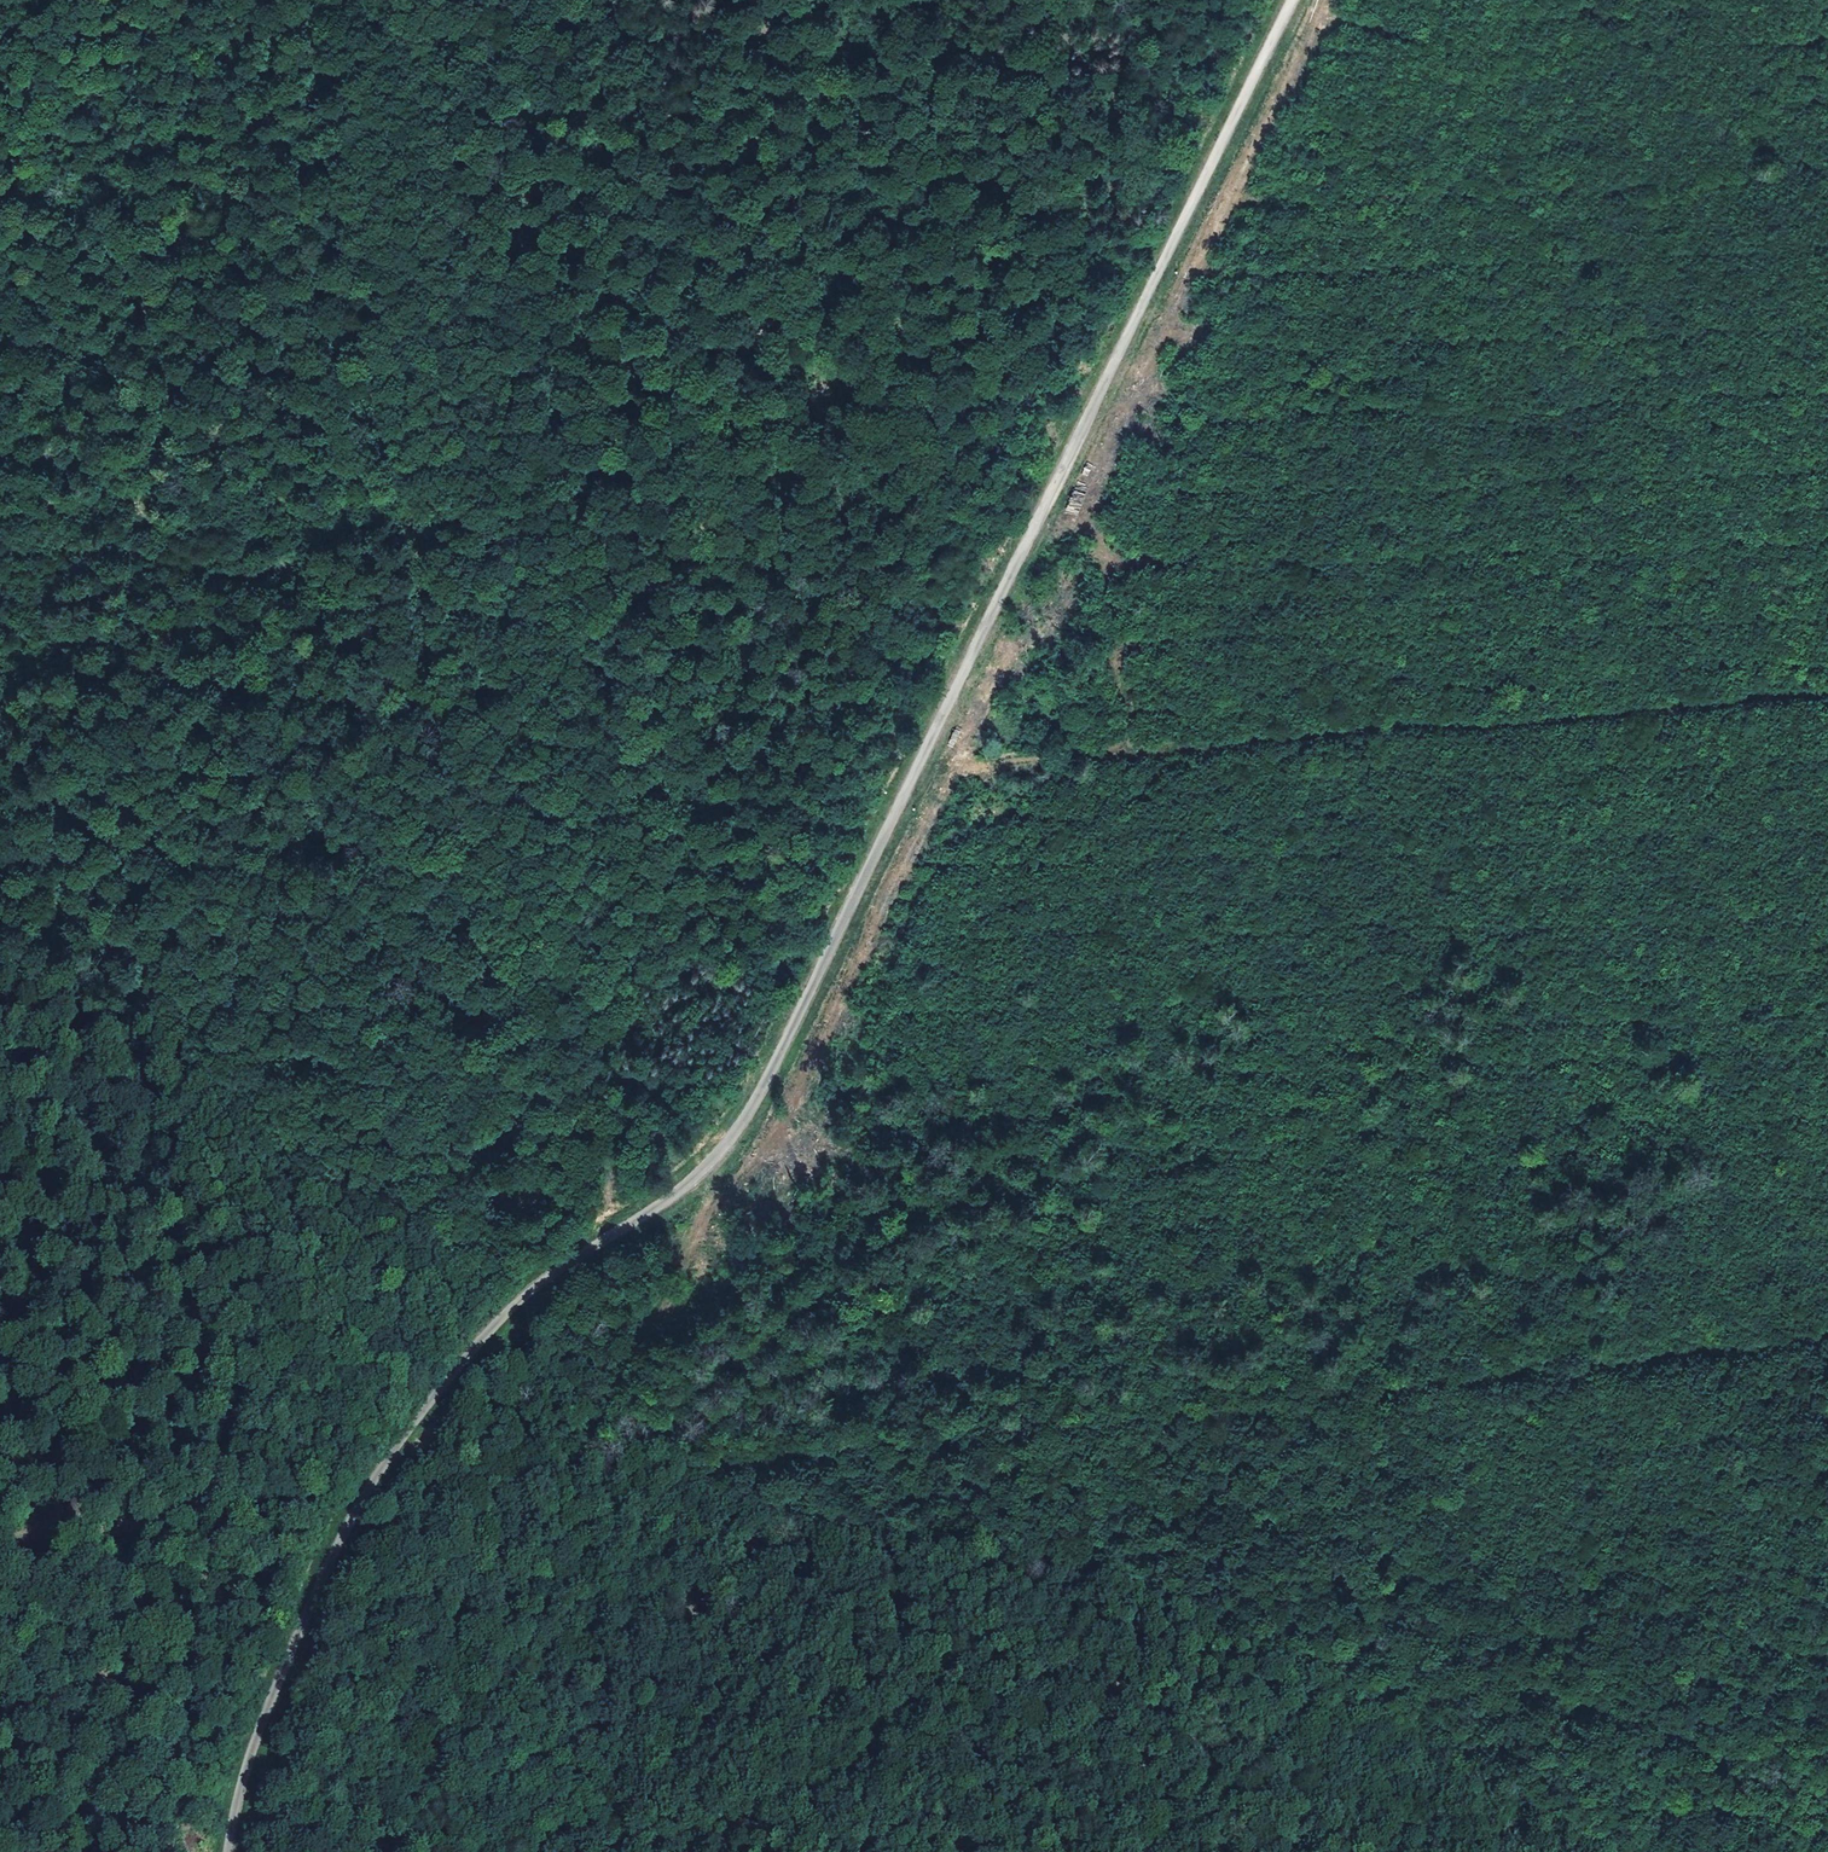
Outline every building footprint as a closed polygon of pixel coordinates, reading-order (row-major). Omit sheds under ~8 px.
[(1087,462),(1082,473),(1089,476),(1094,465),(1087,462)] [(1072,491),(1066,511),(1076,514),(1082,494),(1072,491)] [(956,746),(961,731),(953,729),(949,743),(956,746)]
